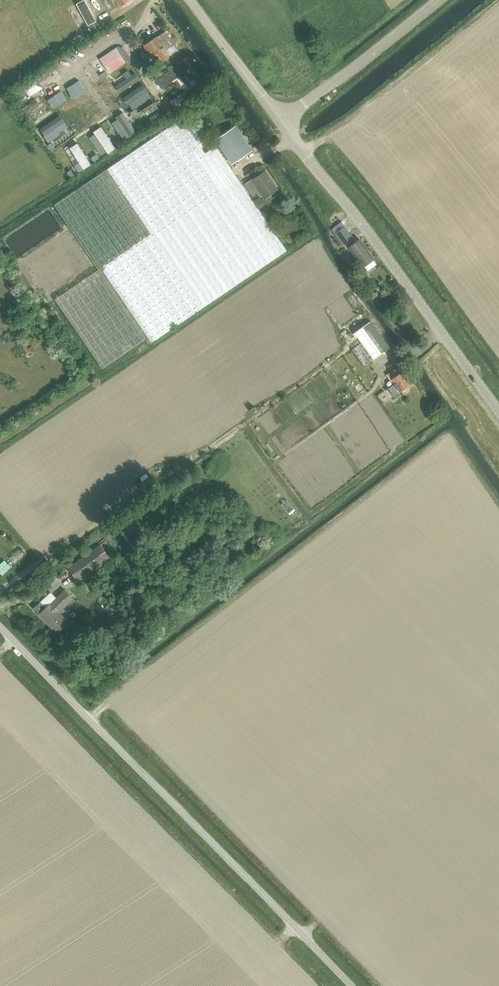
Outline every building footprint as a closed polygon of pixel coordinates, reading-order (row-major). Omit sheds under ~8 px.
[(76,4),(88,25),(96,20),(85,0),(84,0),(76,4)] [(165,24),(162,26),(165,31),(169,37),(173,35),(165,24)] [(168,54),(165,50),(174,44),(169,37),(165,31),(157,37),(156,37),(143,45),(150,55),(153,53),(158,61),(168,54)] [(173,35),(169,37),(174,44),(177,41),(173,35)] [(174,44),(165,50),(168,54),(177,48),(174,44)] [(116,48),(100,59),(110,74),(126,62),(116,48)] [(188,56),(178,63),(183,71),(188,68),(191,72),(185,76),(188,81),(200,73),(188,56)] [(157,81),(161,87),(173,79),(178,75),(179,75),(175,69),(157,81)] [(126,88),(142,79),(138,71),(122,80),(126,88)] [(178,75),(173,79),(179,87),(181,86),(184,84),(178,75)] [(43,87),(36,77),(22,86),(29,96),(43,87)] [(110,101),(115,109),(128,100),(122,91),(114,77),(100,86),(110,101)] [(79,81),(67,89),(73,98),(85,90),(79,81)] [(184,84),(181,86),(185,91),(192,87),(188,81),(184,84)] [(182,105),(205,90),(200,82),(192,87),(185,91),(176,97),(182,105)] [(22,86),(11,93),(18,104),(29,96),(22,86)] [(139,103),(151,95),(144,86),(133,95),(139,103)] [(61,92),(48,100),(53,109),(67,100),(61,92)] [(35,100),(22,109),(32,123),(38,119),(31,111),(39,105),(35,100)] [(80,103),(75,107),(84,118),(99,107),(95,101),(84,109),(80,103)] [(181,118),(54,204),(98,269),(55,299),(102,368),(145,339),(149,344),(287,250),(245,190),(240,194),(234,183),(223,190),(207,166),(222,156),(216,146),(205,153),(181,118)] [(120,124),(128,135),(134,131),(126,120),(120,124)] [(49,136),(61,131),(56,121),(44,126),(49,136)] [(235,125),(215,139),(232,164),(252,150),(235,125)] [(110,131),(102,135),(111,151),(118,146),(110,131)] [(245,190),(222,156),(207,166),(223,190),(234,183),(240,194),(245,190)] [(251,179),(245,184),(253,197),(260,192),(264,198),(277,189),(265,170),(251,179)] [(354,238),(344,225),(334,233),(343,245),(354,238)] [(363,266),(374,258),(360,238),(348,246),(363,266)] [(370,321),(353,333),(356,337),(357,337),(373,358),(389,347),(370,321)] [(398,367),(387,375),(394,384),(388,388),(394,396),(399,393),(410,384),(398,367)] [(114,539),(120,535),(116,527),(106,534),(109,539),(113,537),(114,539)] [(105,540),(100,544),(107,554),(113,550),(105,540)] [(68,567),(77,580),(110,557),(107,554),(100,544),(68,567)] [(86,583),(83,585),(88,592),(91,589),(90,588),(92,586),(90,584),(88,585),(86,583)] [(40,601),(33,608),(39,614),(56,633),(68,622),(58,612),(73,598),(65,589),(56,598),(50,591),(40,601)]
